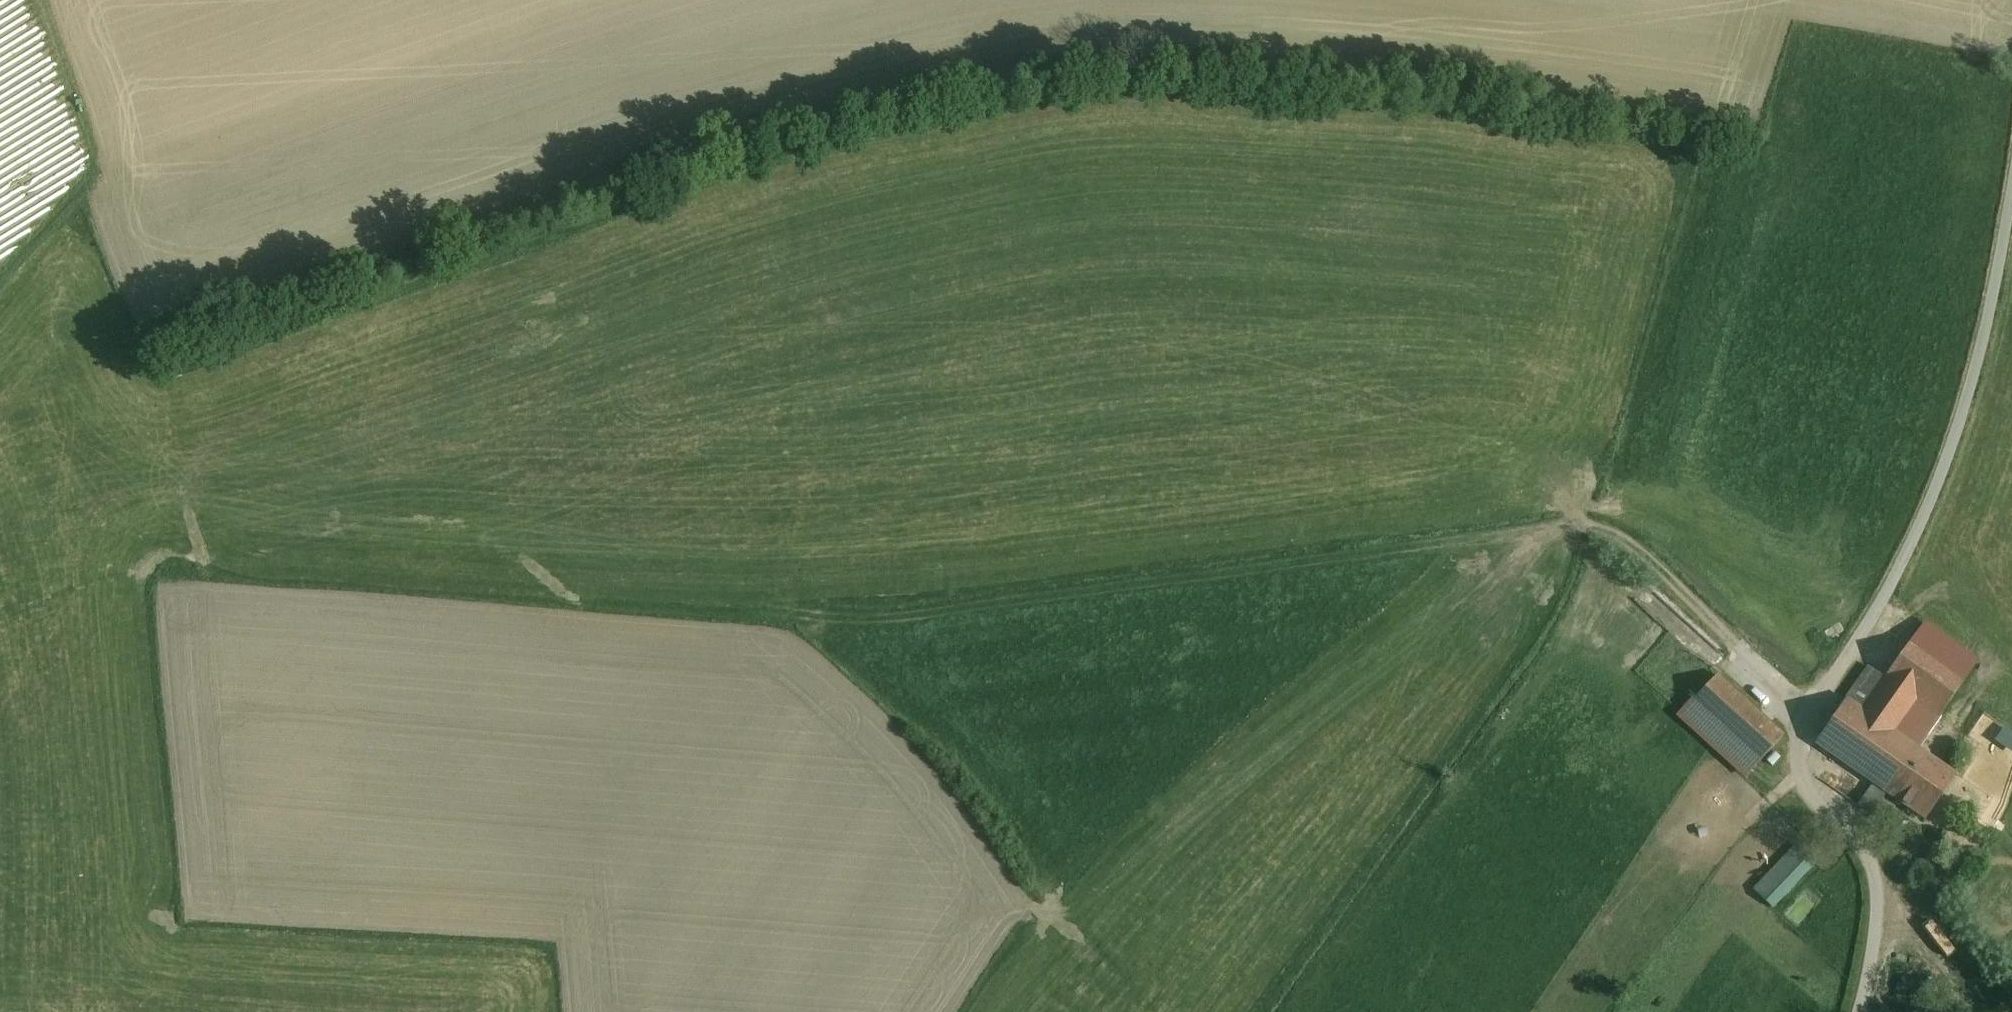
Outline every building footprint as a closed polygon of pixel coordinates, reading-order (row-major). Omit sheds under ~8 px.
[(1978,662),(1924,623),(1885,678),(1916,701),(1916,700),(1939,717),(1978,662)] [(1885,678),(1869,667),(1847,698),(1894,731),(1916,701),(1885,678)] [(1784,736),(1717,675),(1683,713),(1750,773),(1784,736)] [(1957,775),(1898,733),(1898,734),(1894,731),(1847,698),(1815,743),(1925,819),(1957,775)] [(1797,845),(1754,890),(1772,906),(1815,861),(1797,845)]
